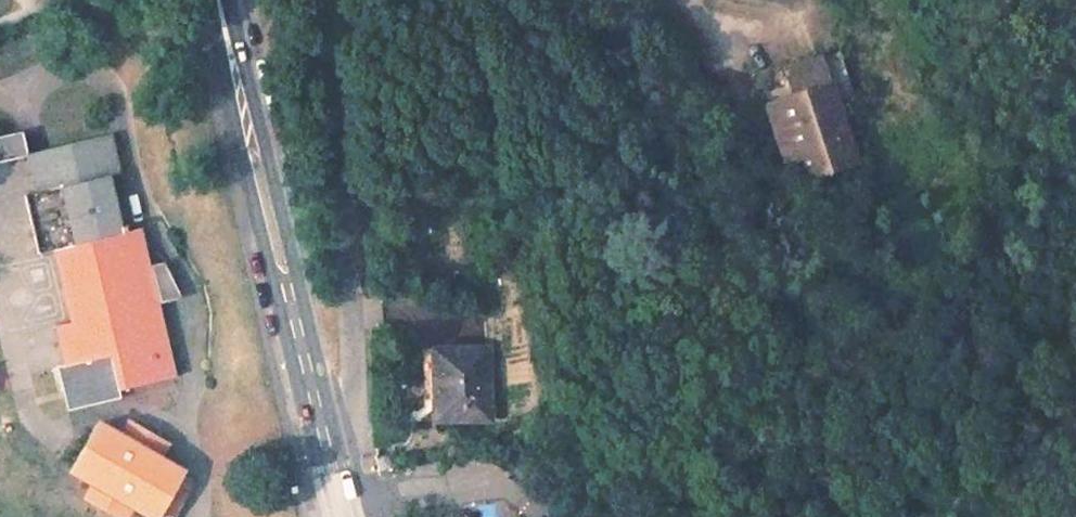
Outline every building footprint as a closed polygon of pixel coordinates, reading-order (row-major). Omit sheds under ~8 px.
[(999,14),(1006,24),(1016,17),(1007,7),(999,14)] [(788,153),(796,177),(846,159),(841,142),(849,140),(843,125),(836,127),(822,83),(770,98),(778,122),(765,127),(774,156),(788,153)] [(106,396),(161,382),(142,310),(166,305),(150,272),(134,276),(124,238),(106,243),(91,185),(101,182),(91,146),(8,168),(18,205),(5,209),(20,264),(38,259),(57,329),(39,334),(50,373),(44,375),(54,416),(107,402),(106,396)] [(442,424),(492,425),(494,352),(434,350),(433,391),(443,391),(442,424)] [(183,489),(166,484),(167,480),(142,473),(145,462),(144,456),(97,442),(91,444),(87,457),(62,450),(47,499),(72,507),(69,516),(174,516),(183,489)]
